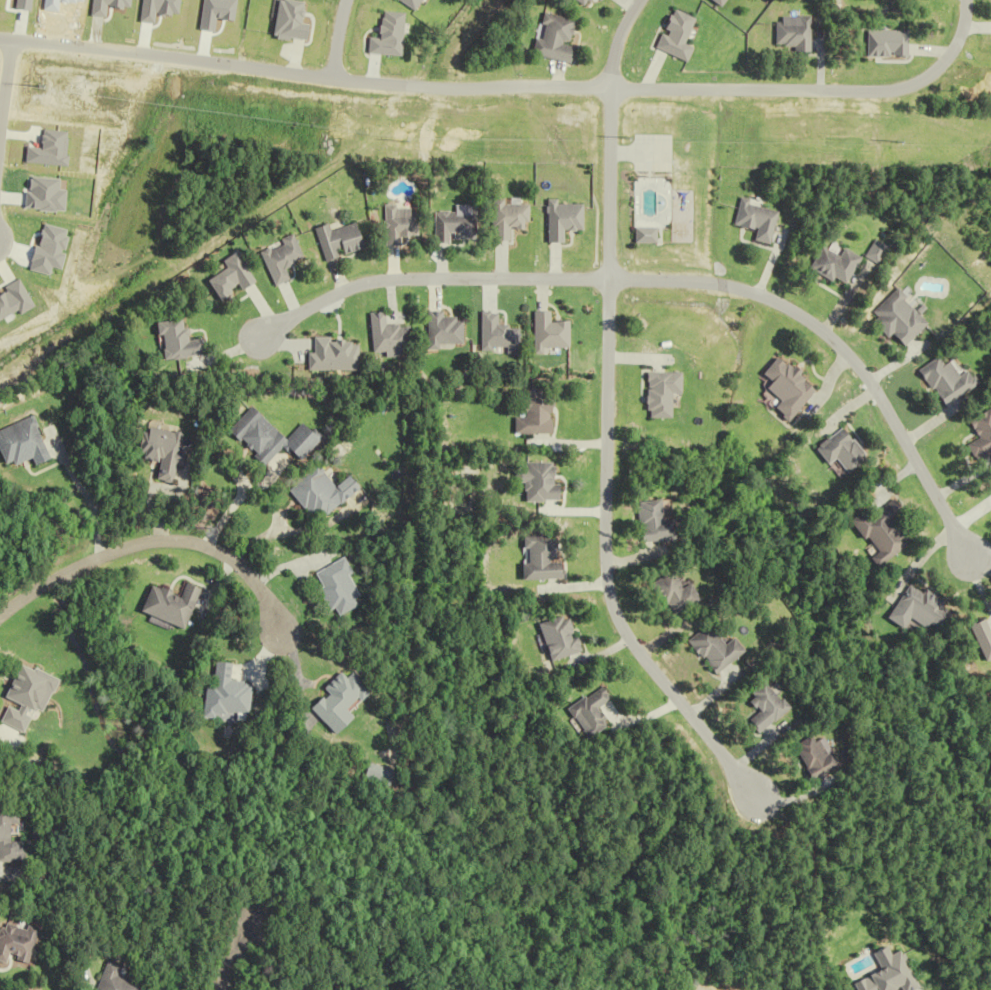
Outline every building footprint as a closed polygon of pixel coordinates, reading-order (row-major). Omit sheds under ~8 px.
[(578,18),(541,13),(535,56),(572,61),(578,18)] [(417,207),(385,208),(386,246),(403,245),(403,237),(418,236),(417,207)] [(476,212),(435,212),(435,242),(476,243),(476,212)] [(325,261),(366,250),(359,222),(331,230),(330,224),(316,228),(325,261)] [(662,227),(639,227),(639,243),(662,243),(662,227)] [(865,257),(849,248),(844,257),(826,247),(814,267),(848,287),(865,257)] [(429,311),(429,348),(465,347),(465,318),(445,318),(445,311),(429,311)] [(481,352),(522,353),(523,327),(500,326),(500,313),(482,312),(481,352)] [(528,391),(528,418),(517,418),(517,434),(558,434),(558,391),(528,391)] [(234,434),(273,464),(287,446),(305,460),(323,437),(305,422),(292,438),(254,408),(234,434)] [(972,418),(981,439),(970,444),(978,461),(990,455),(990,410),(972,418)] [(11,468),(37,457),(41,466),(55,461),(37,417),(0,432),(0,441),(11,468)] [(821,450),(834,465),(841,459),(854,473),(872,457),(845,427),(821,450)] [(187,450),(190,434),(152,429),(148,458),(169,461),(166,481),(186,484),(191,451),(187,450)] [(528,464),(527,501),(561,501),(561,464),(528,464)] [(320,523),(363,488),(353,475),(331,493),(320,479),(326,474),(320,466),(292,488),(320,523)] [(874,518),(869,511),(857,521),(883,554),(877,559),(884,568),(918,541),(901,519),(909,513),(899,499),(874,518)] [(526,580),(564,579),(563,536),(525,537),(526,580)] [(366,604),(344,559),(315,573),(333,610),(337,608),(341,616),(366,604)] [(678,615),(706,601),(697,584),(686,590),(677,572),(661,580),(678,615)] [(149,612),(191,630),(209,590),(194,583),(187,598),(160,586),(149,612)] [(720,675),(752,652),(741,638),(731,646),(715,624),(694,640),(720,675)] [(254,718),(256,684),(236,682),(237,664),(221,663),(219,684),(212,684),(209,714),(254,718)] [(29,733),(38,710),(49,714),(63,679),(25,664),(11,700),(14,701),(5,723),(29,733)] [(343,737),(361,721),(353,711),(374,692),(357,673),(350,679),(348,676),(315,706),(343,737)] [(593,739),(613,726),(601,709),(615,700),(606,687),(573,709),(593,739)] [(801,746),(820,780),(844,768),(825,733),(801,746)] [(395,788),(400,773),(373,763),(368,778),(395,788)] [(14,842),(14,826),(22,826),(22,812),(0,812),(0,861),(26,861),(26,842),(14,842)] [(11,965),(14,956),(32,962),(42,933),(7,922),(0,944),(0,962),(11,965)] [(151,986),(124,978),(127,967),(109,962),(101,989),(150,989),(151,986)]
